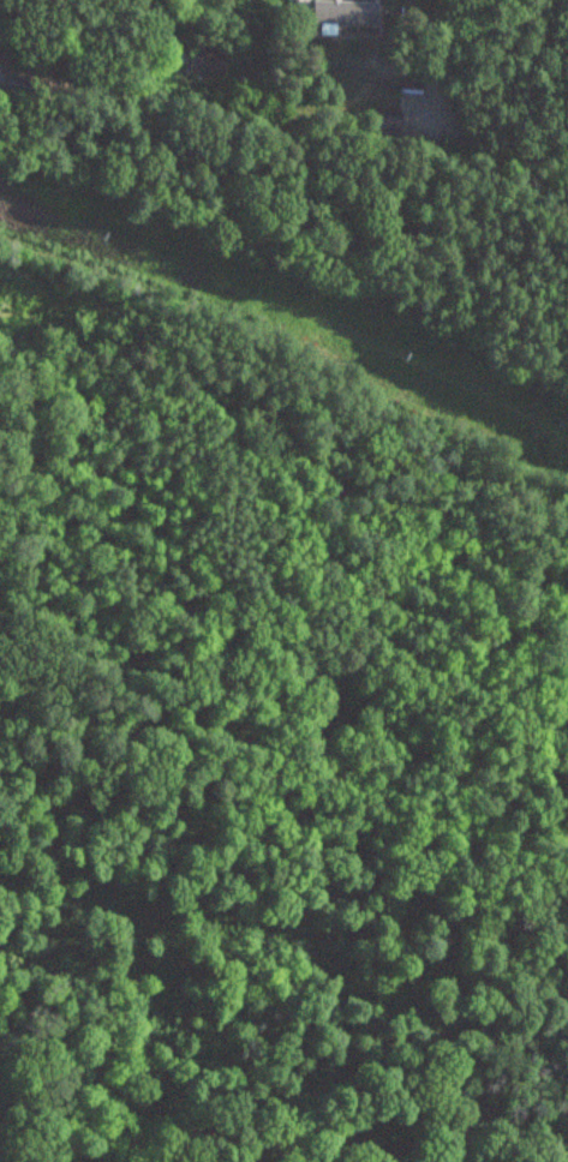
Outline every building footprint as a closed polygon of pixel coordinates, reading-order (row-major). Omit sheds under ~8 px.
[(360,2),(313,2),(313,23),(360,23),(360,2)] [(8,24),(0,21),(0,45),(8,24)]
